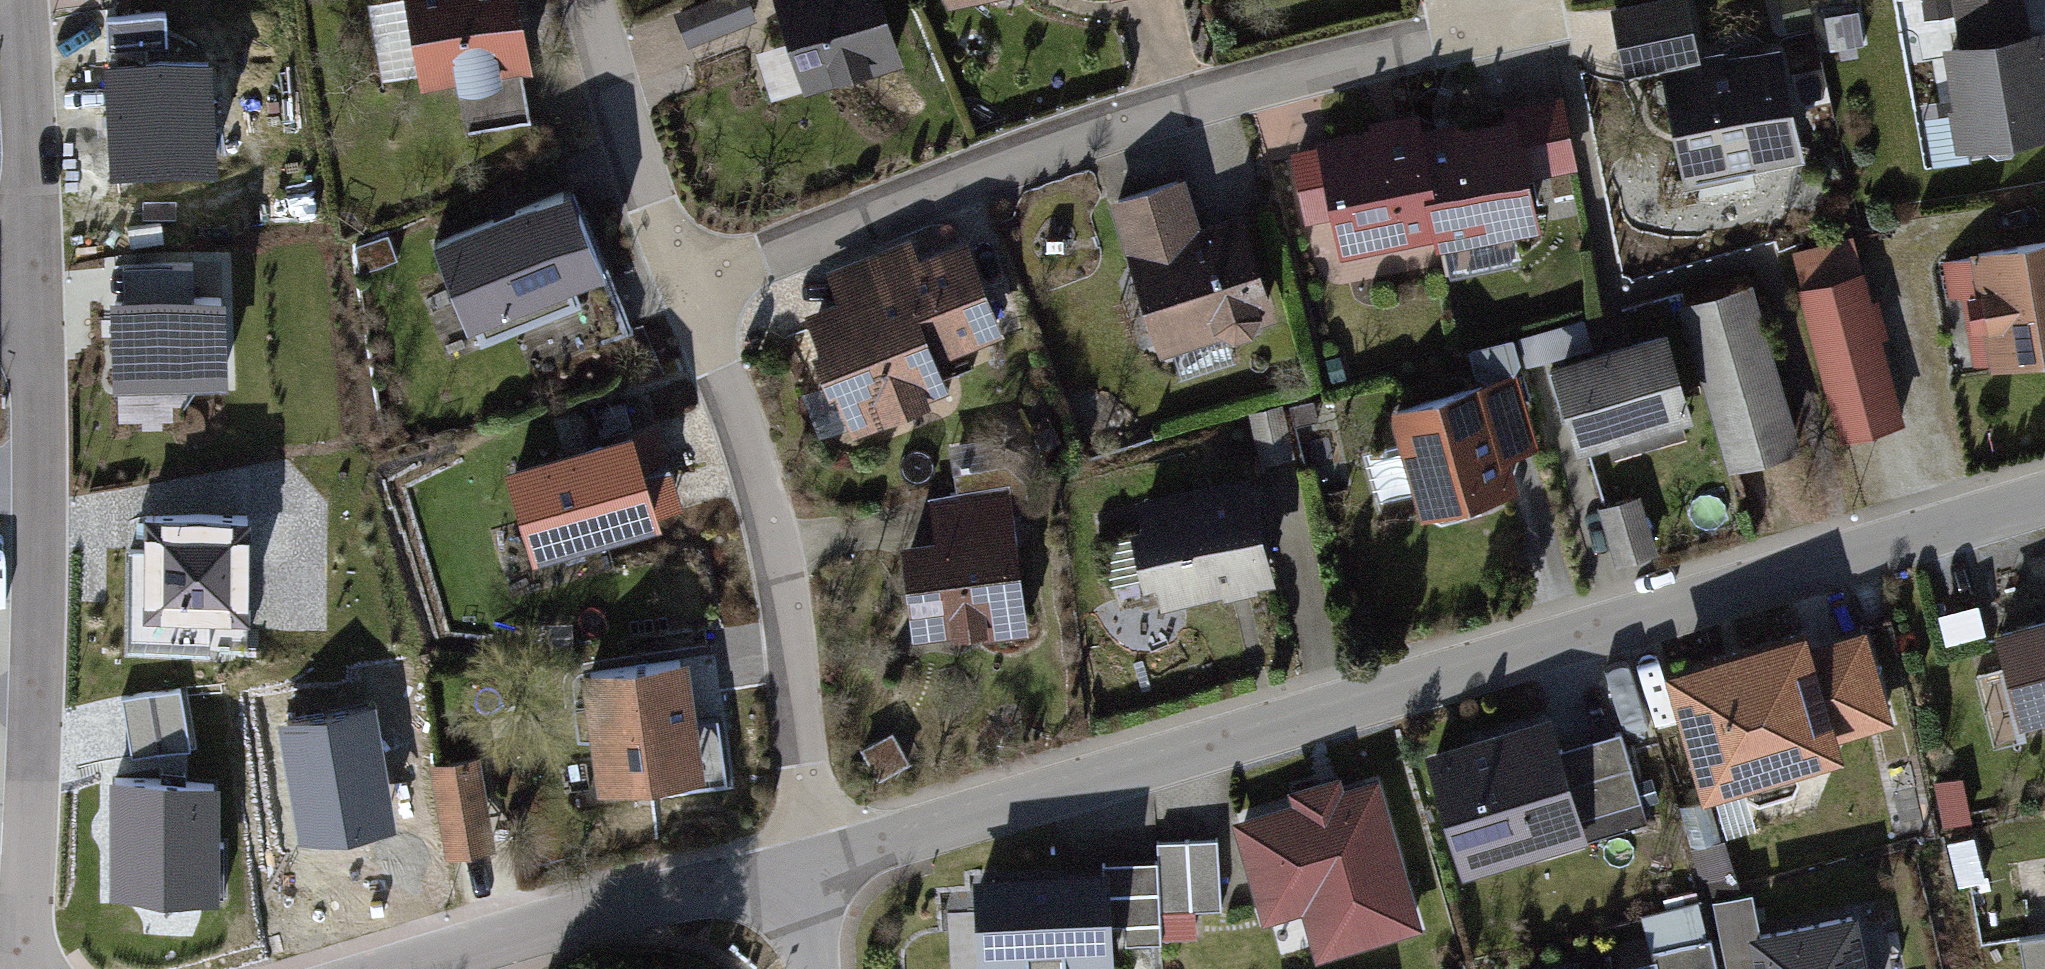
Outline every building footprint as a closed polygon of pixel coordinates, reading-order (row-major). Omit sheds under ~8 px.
[(431,70),(541,56),(533,0),(421,0),(431,70)] [(684,12),(699,48),(768,18),(760,0),(712,0),(684,12)] [(818,87),(913,56),(894,0),(790,0),(818,87)] [(1634,65),(1717,49),(1708,0),(1622,0),(1634,65)] [(2034,26),(2030,0),(1963,0),(1968,37),(2034,26)] [(1948,40),(1963,140),(2044,127),(2044,28),(2044,25),(2034,26),(1968,37),(1948,40)] [(1789,44),(1679,66),(1700,170),(1810,147),(1789,44)] [(208,62),(108,68),(114,169),(214,164),(208,62)] [(1533,110),(1545,165),(1580,157),(1563,84),(1528,92),(1533,110)] [(1545,165),(1533,110),(1419,136),(1438,222),(1443,244),(1557,218),(1545,165)] [(1325,140),(1340,203),(1349,242),(1438,222),(1419,136),(1415,119),(1325,140)] [(1340,203),(1325,140),(1298,146),(1313,209),(1340,203)] [(1197,173),(1127,192),(1168,340),(1283,309),(1257,213),(1211,226),(1197,173)] [(469,328),(507,312),(585,280),(605,272),(571,190),(435,246),(469,328)] [(848,300),(821,311),(864,416),(956,379),(944,350),(1011,323),(978,244),(928,264),(912,226),(831,259),(848,300)] [(1863,230),(1799,250),(1853,424),(1917,405),(1863,230)] [(1987,248),(2003,351),(2044,344),(2044,238),(1987,248)] [(1690,303),(1736,452),(1814,428),(1768,279),(1690,303)] [(609,339),(585,280),(507,312),(532,371),(609,339)] [(223,299),(115,301),(117,406),(183,405),(204,379),(224,379),(223,299)] [(1706,407),(1682,330),(1567,364),(1591,442),(1706,407)] [(1531,367),(1408,400),(1436,503),(1525,479),(1517,450),(1551,441),(1531,367)] [(654,518),(630,437),(511,473),(536,554),(654,518)] [(1250,475),(1147,497),(1153,521),(1117,529),(1125,567),(1162,559),(1169,594),(1271,572),(1250,475)] [(949,534),(913,537),(920,627),(1034,617),(1023,485),(945,492),(949,534)] [(1655,491),(1605,506),(1623,565),(1673,550),(1655,491)] [(247,619),(250,515),(145,512),(142,616),(247,619)] [(1804,622),(1664,665),(1704,790),(1845,746),(1841,735),(1897,717),(1868,625),(1811,642),(1804,622)] [(1999,635),(2020,718),(2044,711),(2044,623),(1999,635)] [(708,653),(603,669),(620,781),(725,765),(708,653)] [(1552,706),(1423,745),(1462,871),(1647,815),(1620,727),(1563,744),(1552,706)] [(493,758),(436,767),(451,857),(507,848),(493,758)] [(1375,787),(1240,827),(1266,913),(1306,901),(1320,949),(1415,921),(1375,787)] [(1216,838),(1158,840),(1160,912),(1218,911),(1216,838)] [(972,871),(978,968),(1115,968),(1109,864),(972,871)] [(1713,898),(1728,968),(1873,968),(1859,905),(1763,925),(1756,889),(1713,898)] [(1653,946),(1657,968),(1716,968),(1709,935),(1653,946)] [(1562,968),(1615,968),(1613,959),(1562,968)]
